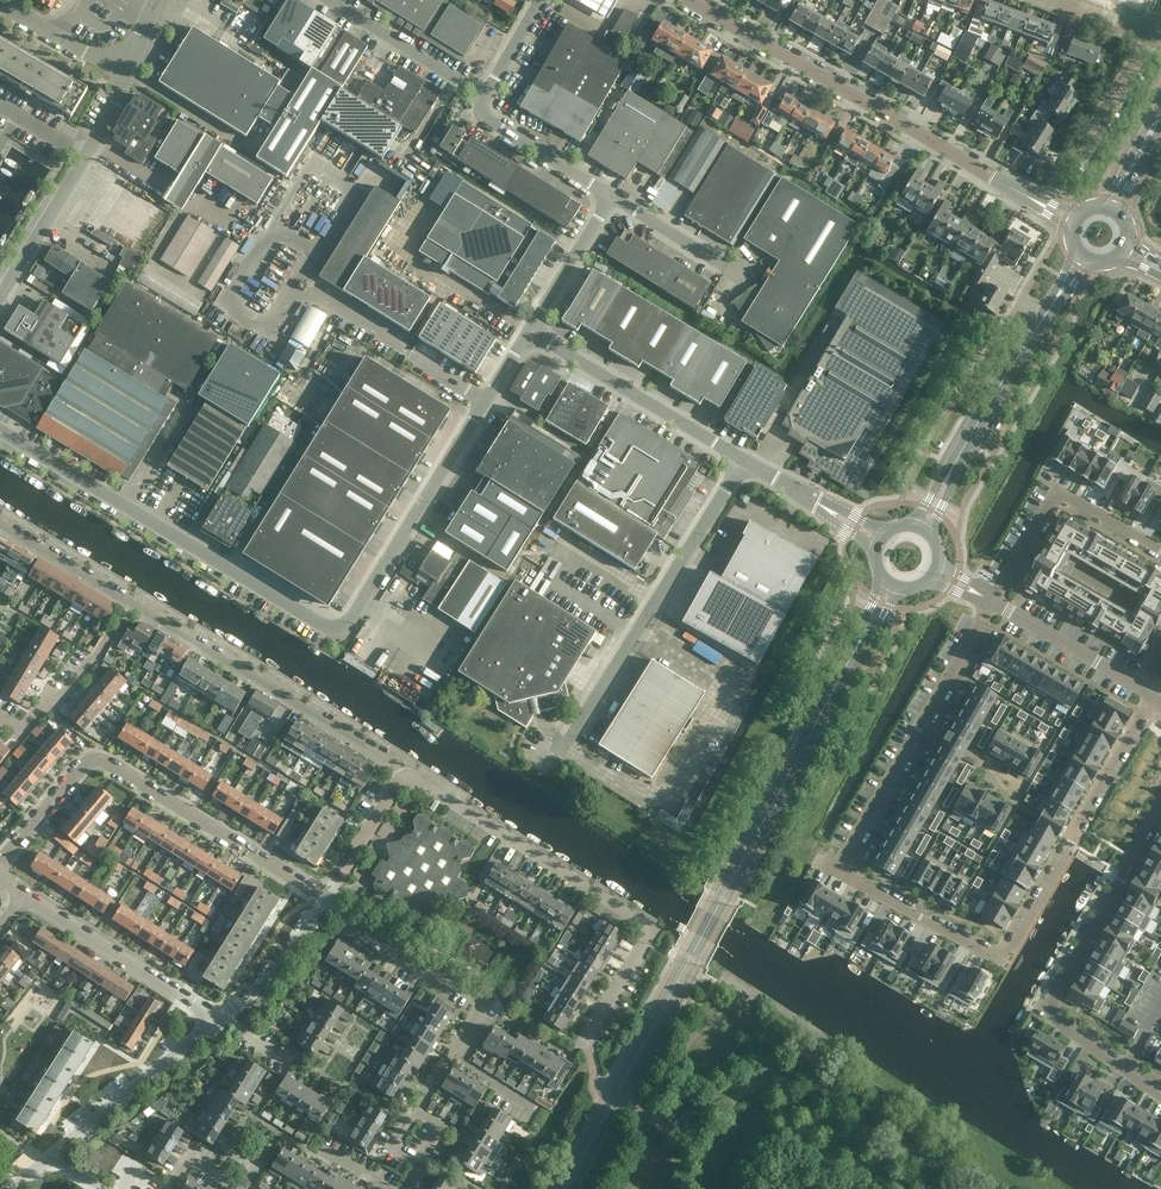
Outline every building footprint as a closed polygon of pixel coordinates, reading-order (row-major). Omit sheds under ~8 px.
[(51,9),(56,0),(35,0),(51,9)] [(220,5),(237,14),(238,11),(240,8),(229,2),(231,0),(223,0),(220,5)] [(265,39),(288,54),(314,13),(293,0),(289,0),(265,39)] [(387,14),(387,15),(420,36),(421,34),(462,60),(485,23),(448,0),(365,0),(387,14)] [(509,0),(496,0),(493,4),(510,14),(516,4),(509,0)] [(571,1),(606,21),(618,0),(571,0),(571,1)] [(764,5),(777,12),(784,0),(767,0),(764,5)] [(795,0),(800,3),(789,21),(802,28),(811,13),(804,9),(806,4),(804,3),(806,0),(795,0)] [(864,4),(863,6),(872,10),(879,14),(886,1),(885,0),(878,0),(875,6),(865,1),(864,4)] [(942,3),(944,0),(928,0),(927,4),(940,9),(942,3)] [(942,3),(955,8),(958,0),(944,0),(942,3)] [(955,8),(969,13),(974,0),(958,0),(955,8)] [(879,14),(885,17),(892,4),(886,1),(879,14)] [(994,23),(1000,6),(987,1),(980,18),(994,23)] [(903,19),(894,14),(898,8),(892,4),(885,17),(891,21),(891,20),(899,25),(903,19)] [(1000,6),(994,23),(1008,28),(1014,11),(1000,6)] [(611,33),(619,37),(624,40),(638,16),(625,9),(611,33)] [(879,14),(872,10),(865,23),(871,27),(879,14)] [(1014,11),(1008,28),(1001,45),(1008,48),(1010,43),(1008,42),(1012,30),(1021,33),(1027,16),(1014,11)] [(314,13),(288,54),(312,69),(338,28),(314,13)] [(811,13),(802,28),(814,35),(823,19),(811,13)] [(885,17),(879,14),(871,27),(877,30),(885,17)] [(1027,16),(1021,33),(1034,38),(1041,21),(1027,16)] [(883,34),(890,21),(891,21),(885,17),(877,30),(883,34)] [(973,18),(970,24),(968,32),(981,36),(983,31),(977,29),(980,21),(973,18)] [(823,19),(814,35),(826,42),(835,26),(823,19)] [(916,31),(921,22),(916,20),(912,29),(916,31)] [(1054,49),(1059,35),(1052,33),(1055,26),(1041,21),(1034,38),(1048,43),(1047,47),(1054,49)] [(651,41),(650,43),(656,47),(653,53),(659,56),(664,48),(674,30),(670,27),(671,26),(665,22),(664,24),(662,23),(651,41)] [(835,26),(826,42),(838,49),(847,33),(850,28),(837,22),(835,26)] [(921,22),(916,31),(920,33),(924,24),(921,22)] [(628,59),(604,45),(567,24),(519,107),(580,142),(628,59)] [(946,35),(941,44),(953,50),(959,38),(962,31),(954,27),(950,34),(949,37),(946,35)] [(193,28),(158,83),(246,137),(280,82),(193,28)] [(275,128),(256,159),(286,178),(321,122),(341,90),(368,47),(343,32),(338,28),(312,69),(305,81),(288,70),(258,118),(275,128)] [(847,33),(838,49),(850,55),(859,40),(861,35),(850,28),(847,33)] [(664,48),(659,56),(671,63),(676,55),(686,37),(685,36),(686,34),(680,31),(679,33),(674,30),(664,48)] [(967,65),(977,46),(974,45),(978,37),(966,31),(952,57),(967,65)] [(923,37),(917,35),(913,32),(909,39),(920,44),(923,37)] [(941,44),(946,35),(941,33),(937,41),(941,44)] [(1066,38),(1061,52),(1094,64),(1100,46),(1074,36),(1072,41),(1066,38)] [(686,37),(676,55),(689,62),(699,44),(697,43),(696,40),(690,37),(687,37),(686,37)] [(71,117),(88,89),(78,83),(76,86),(0,42),(0,76),(71,117)] [(699,44),(689,62),(701,69),(712,51),(711,51),(709,48),(705,46),(703,46),(699,44)] [(991,44),(983,58),(999,67),(1007,53),(991,44)] [(933,55),(947,62),(952,53),(942,47),(937,45),(934,51),(935,51),(933,55)] [(872,47),(863,63),(875,70),(884,54),(872,47)] [(884,54),(875,70),(887,77),(896,61),(884,54)] [(1004,65),(1018,73),(1022,68),(1025,63),(1011,55),(1004,65)] [(1049,60),(1031,55),(1030,55),(1025,63),(1022,68),(1039,78),(1049,60)] [(715,78),(723,83),(724,83),(734,65),(729,62),(728,60),(725,58),(724,58),(722,57),(716,67),(712,65),(698,89),(706,94),(715,78)] [(896,61),(887,77),(899,83),(908,68),(896,61)] [(739,68),(734,65),(724,83),(723,83),(718,91),(724,95),(727,90),(733,94),(735,90),(746,72),(745,71),(744,69),(741,67),(739,68)] [(962,76),(967,79),(973,69),(967,66),(962,76)] [(415,133),(440,93),(399,68),(384,91),(368,81),(367,82),(363,80),(354,95),(357,97),(357,98),(415,133)] [(908,68),(899,83),(911,90),(920,75),(908,68)] [(630,70),(620,87),(627,91),(635,96),(638,92),(643,84),(646,79),(644,78),(630,70)] [(746,72),(735,90),(748,97),(758,79),(753,76),(752,74),(749,72),(748,73),(746,72)] [(920,75),(911,90),(923,97),(935,77),(927,72),(924,77),(920,75)] [(1083,98),(1080,96),(1080,95),(1069,88),(1073,82),(1059,73),(1052,85),(1047,92),(1052,95),(1072,108),(1076,102),(1079,104),(1083,98)] [(758,79),(748,97),(744,102),(749,105),(752,100),(759,103),(756,109),(757,110),(751,121),(758,125),(768,109),(760,104),(771,86),(769,85),(768,82),(764,80),(762,81),(758,79)] [(949,111),(959,94),(952,90),(953,88),(942,82),(935,95),(939,98),(936,103),(949,111)] [(643,84),(638,92),(635,96),(644,102),(652,89),(643,84)] [(401,128),(341,90),(321,122),(382,160),(401,128)] [(627,91),(587,156),(626,180),(637,163),(666,115),(644,102),(635,96),(627,91)] [(959,94),(949,111),(962,118),(976,94),(971,91),(967,98),(959,94)] [(677,99),(685,104),(688,98),(680,93),(677,99)] [(772,120),(778,123),(784,127),(786,123),(789,118),(798,102),(785,95),(774,113),(769,110),(761,124),(768,128),(772,120)] [(1036,110),(1050,119),(1053,113),(1064,120),(1072,108),(1052,95),(1047,103),(1043,100),(1036,110)] [(129,106),(128,108),(156,125),(157,123),(155,121),(163,109),(141,96),(138,100),(135,98),(130,106),(129,106)] [(985,132),(995,114),(988,110),(994,101),(988,97),(972,124),(985,132)] [(685,104),(677,99),(674,104),(682,108),(685,104)] [(798,102),(789,118),(786,123),(798,130),(801,125),(810,109),(798,102)] [(666,110),(673,114),(676,110),(668,105),(666,110)] [(710,105),(705,114),(717,121),(722,112),(710,105)] [(128,108),(118,123),(155,145),(157,141),(149,136),(156,125),(128,108)] [(695,129),(703,115),(693,109),(685,123),(695,129)] [(810,109),(801,125),(813,132),(822,116),(810,109)] [(1012,111),(1007,109),(1002,118),(995,114),(985,132),(997,139),(1012,113),(1011,113),(1012,111)] [(1029,133),(1048,145),(1056,132),(1046,126),(1050,119),(1036,110),(1029,122),(1034,125),(1029,133)] [(717,124),(719,125),(728,131),(732,124),(733,123),(735,119),(724,113),(717,124)] [(666,115),(637,163),(665,180),(672,170),(695,133),(666,115)] [(822,116),(813,132),(825,139),(823,143),(828,146),(836,133),(831,130),(835,124),(822,116)] [(733,123),(732,124),(728,131),(736,136),(748,142),(755,130),(735,118),(735,119),(733,123)] [(273,179),(178,121),(154,159),(180,175),(198,185),(205,173),(257,205),(273,179)] [(116,135),(114,140),(127,148),(124,153),(142,165),(155,145),(118,123),(117,125),(118,125),(113,133),(116,135)] [(452,126),(439,147),(457,159),(466,146),(460,142),(465,134),(452,126)] [(733,246),(777,175),(698,127),(695,133),(672,170),(667,178),(693,194),(681,214),(733,246)] [(832,143),(848,153),(857,137),(845,130),(841,136),(838,134),(832,143)] [(1048,145),(1029,133),(1025,140),(1019,137),(1012,148),(1026,157),(1030,150),(1040,157),(1048,145)] [(457,159),(457,160),(506,190),(520,168),(481,144),(481,143),(471,137),(466,146),(457,159)] [(857,137),(848,153),(844,159),(857,167),(861,160),(870,145),(857,137)] [(764,148),(769,150),(774,142),(769,139),(764,148)] [(779,145),(774,142),(769,150),(773,153),(779,145)] [(870,145),(861,160),(873,167),(882,152),(870,145)] [(877,187),(882,190),(884,191),(889,182),(897,169),(891,165),(894,159),(882,152),(873,167),(868,176),(880,183),(877,187)] [(788,163),(793,166),(798,157),(793,154),(788,163)] [(793,166),(798,169),(803,160),(798,157),(793,166)] [(432,178),(440,166),(435,163),(427,175),(432,178)] [(520,168),(506,190),(530,205),(554,220),(566,228),(580,206),(520,168)] [(909,212),(912,207),(913,207),(926,185),(919,181),(924,172),(917,168),(896,204),(909,212)] [(816,178),(811,175),(808,181),(813,184),(816,178)] [(823,185),(828,187),(833,179),(828,176),(823,185)] [(755,287),(733,303),(768,352),(778,345),(782,347),(858,225),(781,178),(743,239),(778,261),(760,291),(755,287)] [(838,182),(833,179),(828,187),(832,190),(838,182)] [(927,216),(934,205),(946,184),(939,180),(934,190),(926,185),(913,207),(927,216)] [(506,190),(491,181),(488,186),(527,210),(530,205),(506,190)] [(418,251),(439,265),(489,296),(490,293),(498,298),(497,298),(514,309),(555,242),(539,232),(538,233),(531,228),(532,226),(461,182),(418,251)] [(343,292),(409,333),(430,299),(365,259),(400,202),(375,187),(319,276),(343,291),(343,292)] [(852,202),(856,194),(852,192),(847,199),(852,202)] [(856,194),(852,202),(856,205),(861,197),(856,194)] [(940,240),(953,217),(946,213),(952,204),(945,200),(926,231),(940,240)] [(953,217),(940,240),(954,248),(973,217),(966,213),(961,222),(953,217)] [(201,223),(188,215),(184,222),(197,229),(201,223)] [(973,217),(954,248),(968,256),(981,234),(974,229),(979,220),(973,217)] [(180,228),(193,236),(197,229),(184,222),(180,228)] [(197,229),(209,237),(214,231),(201,223),(197,229)] [(870,239),(876,243),(884,229),(878,225),(870,239)] [(111,245),(114,238),(95,227),(91,233),(111,245)] [(176,235),(189,243),(193,236),(180,228),(176,235)] [(193,236),(205,244),(209,237),(197,229),(193,236)] [(625,229),(617,242),(608,256),(694,309),(710,284),(634,236),(635,235),(625,229)] [(981,234),(968,256),(981,264),(978,270),(989,277),(996,265),(985,259),(1001,233),(993,229),(989,238),(981,234)] [(985,259),(996,265),(1000,259),(1014,267),(1030,241),(1011,230),(1007,237),(1001,233),(985,259)] [(172,241),(185,249),(189,243),(176,235),(172,241)] [(189,243),(201,250),(205,244),(193,236),(189,243)] [(222,245),(235,253),(239,246),(226,238),(222,245)] [(168,248),(181,256),(185,249),(172,241),(168,248)] [(185,249),(197,257),(201,250),(189,243),(185,249)] [(285,244),(262,281),(274,289),(278,283),(270,278),(274,272),(282,277),(294,258),(289,254),(293,249),(285,244)] [(235,253),(222,245),(218,251),(230,259),(235,253)] [(71,278),(80,263),(54,247),(45,261),(71,278)] [(168,248),(164,254),(176,262),(181,256),(168,248)] [(181,256),(193,264),(197,257),(185,249),(181,256)] [(891,250),(887,256),(899,263),(902,256),(891,250)] [(123,267),(128,270),(135,274),(144,258),(132,251),(123,267)] [(230,259),(218,251),(214,258),(226,266),(230,259)] [(176,262),(164,254),(160,261),(172,269),(176,262)] [(189,270),(193,264),(181,256),(176,262),(189,270)] [(226,266),(214,258),(210,265),(222,272),(226,266)] [(189,270),(176,262),(172,269),(185,277),(189,270)] [(91,312),(110,281),(80,263),(71,278),(62,294),(91,312)] [(41,277),(45,268),(38,265),(33,273),(41,277)] [(222,272),(210,265),(206,271),(218,279),(222,272)] [(142,285),(150,272),(144,268),(136,281),(142,285)] [(566,312),(561,321),(561,322),(576,331),(577,331),(581,325),(596,335),(624,289),(593,270),(568,312),(566,312)] [(850,311),(782,424),(809,440),(802,453),(808,457),(807,459),(814,463),(813,465),(830,475),(850,487),(853,483),(865,463),(870,455),(868,454),(926,357),(924,356),(943,323),(869,278),(854,270),(845,286),(835,302),(850,311)] [(985,282),(989,277),(978,270),(971,282),(985,291),(977,305),(994,315),(1006,295),(985,282)] [(214,286),(218,279),(206,271),(201,278),(214,286)] [(142,285),(149,289),(157,276),(150,272),(142,285)] [(155,293),(163,280),(157,276),(149,289),(155,293)] [(214,286),(201,278),(197,284),(210,292),(214,286)] [(162,297),(170,284),(163,280),(155,293),(162,297)] [(26,421),(25,421),(29,424),(34,416),(41,421),(37,428),(119,478),(121,475),(129,480),(177,403),(168,398),(169,396),(167,395),(174,384),(186,392),(218,339),(125,283),(94,335),(96,337),(89,348),(87,347),(64,384),(11,352),(12,351),(0,344),(0,405),(26,421)] [(168,301),(176,288),(170,284),(162,297),(168,301)] [(48,294),(56,298),(61,289),(54,285),(48,294)] [(175,305),(183,292),(176,288),(168,301),(175,305)] [(624,289),(596,335),(611,344),(608,349),(608,350),(623,359),(654,308),(624,289)] [(181,309),(189,296),(183,292),(175,305),(181,309)] [(1123,319),(1128,322),(1130,323),(1142,303),(1128,295),(1117,314),(1116,316),(1117,318),(1118,320),(1121,322),(1123,319)] [(188,313),(196,300),(189,296),(181,309),(188,313)] [(19,306),(4,330),(27,344),(27,345),(66,368),(94,323),(52,297),(39,318),(19,306)] [(196,300),(188,313),(195,317),(202,304),(196,300)] [(1152,309),(1142,303),(1130,323),(1141,330),(1143,326),(1143,325),(1152,309)] [(418,339),(432,347),(475,374),(496,340),(439,305),(418,339)] [(290,338),(308,348),(327,316),(309,306),(290,338)] [(654,308),(623,359),(638,368),(639,368),(642,363),(657,372),(685,326),(654,308)] [(1160,317),(1160,314),(1152,309),(1143,325),(1143,326),(1153,331),(1160,317)] [(1153,331),(1160,336),(1155,346),(1160,350),(1160,317),(1153,331)] [(685,326),(657,372),(673,381),(669,386),(670,387),(684,396),(716,344),(685,326)] [(277,363),(283,367),(285,363),(297,369),(306,352),(288,343),(277,363)] [(716,344),(684,396),(699,405),(700,405),(703,399),(719,409),(747,363),(716,344)] [(248,427),(279,376),(230,345),(198,396),(207,402),(167,466),(207,491),(247,427),(248,427)] [(365,358),(346,389),(431,442),(450,411),(365,358)] [(524,364),(509,389),(520,396),(535,370),(524,364)] [(540,366),(520,401),(537,411),(547,394),(550,396),(561,378),(558,376),(540,366)] [(760,430),(786,386),(754,367),(723,420),(756,439),(761,431),(760,430)] [(1105,390),(1107,386),(1112,377),(1102,371),(1096,381),(1095,384),(1105,390)] [(1115,373),(1112,377),(1107,386),(1116,391),(1124,378),(1115,373)] [(1133,398),(1140,385),(1127,378),(1120,391),(1133,398)] [(545,421),(566,434),(586,446),(609,407),(568,383),(545,421)] [(346,389),(325,423),(410,476),(431,442),(346,389)] [(1157,407),(1160,401),(1160,396),(1150,389),(1141,406),(1145,408),(1153,413),(1157,407)] [(1160,425),(1160,404),(1151,420),(1160,426),(1160,425)] [(619,412),(575,484),(657,535),(656,535),(663,539),(692,494),(685,490),(701,463),(619,412)] [(34,416),(29,424),(37,428),(41,421),(34,416)] [(325,423),(303,457),(389,510),(410,476),(325,423)] [(476,472),(490,481),(480,497),(533,530),(574,465),(507,423),(492,448),(494,449),(489,457),(486,455),(476,472)] [(265,426),(202,529),(231,546),(294,444),(265,426)] [(1052,460),(1064,466),(1082,437),(1069,430),(1052,460)] [(1091,451),(1089,450),(1091,447),(1081,441),(1083,438),(1082,437),(1064,466),(1076,473),(1078,475),(1091,451)] [(1080,476),(1091,482),(1106,456),(1095,449),(1094,452),(1091,451),(1078,475),(1080,476)] [(1120,480),(1129,464),(1120,460),(1117,466),(1105,459),(1107,456),(1106,456),(1091,482),(1104,490),(1113,474),(1121,478),(1120,480)] [(303,457),(279,496),(304,511),(365,548),(389,510),(303,457)] [(1131,507),(1148,478),(1128,466),(1129,465),(1129,464),(1120,480),(1128,484),(1118,500),(1131,507)] [(1160,485),(1148,478),(1131,507),(1143,514),(1152,498),(1160,503),(1160,501),(1160,485)] [(575,484),(552,519),(634,570),(636,568),(642,567),(639,554),(645,553),(656,535),(657,535),(575,484)] [(507,572),(533,530),(480,497),(471,492),(445,534),(507,572)] [(752,495),(747,493),(742,501),(747,504),(752,495)] [(279,496),(244,552),(269,568),(304,511),(279,496)] [(304,511),(269,568),(329,605),(365,548),(304,511)] [(1042,557),(1041,557),(1033,569),(1035,570),(1025,587),(1038,595),(1039,593),(1088,622),(1087,623),(1100,631),(1101,629),(1123,642),(1122,643),(1140,654),(1148,640),(1147,639),(1155,625),(1156,626),(1157,624),(1160,618),(1160,572),(1151,567),(1150,568),(1105,542),(1106,541),(1092,533),(1092,534),(1065,518),(1048,547),(1042,557)] [(709,573),(681,623),(757,665),(816,559),(813,557),(783,540),(780,537),(779,536),(777,535),(775,535),(772,534),(750,522),(742,535),(744,536),(721,578),(709,572),(709,573)] [(4,562),(15,545),(2,537),(1,535),(0,535),(0,559),(4,562)] [(431,550),(418,570),(434,581),(436,582),(455,554),(437,542),(431,550)] [(6,581),(7,580),(8,580),(26,551),(21,549),(21,547),(18,545),(16,545),(15,545),(4,562),(9,565),(2,576),(2,577),(0,580),(0,582),(4,585),(6,581)] [(26,551),(8,580),(13,583),(20,571),(25,574),(35,557),(34,556),(33,555),(31,553),(28,553),(26,551)] [(434,581),(422,599),(438,609),(438,610),(474,634),(506,585),(470,561),(469,561),(456,553),(455,554),(436,582),(434,581)] [(997,574),(1002,567),(981,555),(977,561),(997,574)] [(39,559),(38,560),(28,576),(39,583),(50,566),(39,559)] [(400,573),(403,575),(406,577),(411,569),(405,565),(400,573)] [(39,583),(50,590),(61,572),(50,566),(39,583)] [(61,572),(50,590),(61,597),(72,579),(61,572)] [(83,586),(72,579),(61,597),(73,603),(83,586)] [(5,585),(3,588),(1,592),(5,594),(11,584),(6,581),(4,585),(5,585)] [(514,581),(457,672),(494,695),(497,710),(526,728),(533,716),(532,711),(539,709),(540,712),(549,710),(562,707),(568,696),(565,682),(583,652),(593,658),(598,650),(588,644),(596,632),(573,617),(514,581)] [(83,586),(73,603),(84,610),(94,593),(83,586)] [(105,599),(94,593),(84,610),(95,617),(105,599)] [(106,623),(117,606),(105,599),(95,617),(106,623)] [(22,612),(27,614),(30,609),(25,606),(22,612)] [(142,652),(154,631),(141,623),(136,630),(130,627),(118,647),(125,651),(129,645),(142,652)] [(59,637),(41,627),(35,638),(53,648),(59,637)] [(152,653),(143,668),(152,673),(157,664),(154,663),(160,653),(170,637),(157,629),(157,630),(146,649),(152,653)] [(986,648),(982,656),(985,657),(981,665),(992,672),(993,671),(1009,643),(1010,642),(998,635),(989,650),(986,648)] [(179,643),(170,637),(160,653),(165,656),(156,671),(160,673),(179,643)] [(46,660),(53,648),(35,638),(28,649),(46,660)] [(165,676),(169,669),(174,672),(179,664),(179,665),(188,649),(179,643),(160,673),(165,676)] [(1009,643),(993,671),(1004,677),(1006,674),(1019,649),(1018,648),(1019,647),(1014,645),(1013,646),(1009,643)] [(39,671),(46,660),(28,649),(21,660),(39,671)] [(1006,674),(1016,679),(1030,655),(1028,654),(1029,653),(1025,651),(1024,652),(1019,649),(1006,674)] [(57,658),(60,653),(55,650),(52,655),(57,658)] [(1035,657),(1034,658),(1030,655),(1016,679),(1026,685),(1040,661),(1039,661),(1040,659),(1035,657)] [(188,659),(176,678),(196,690),(207,670),(188,659)] [(32,682),(39,671),(21,660),(15,671),(32,682)] [(652,660),(613,721),(598,745),(601,747),(600,749),(600,751),(603,753),(605,752),(606,750),(651,778),(682,730),(687,729),(691,723),(689,718),(705,693),(652,660)] [(1026,685),(1037,691),(1051,667),(1049,667),(1050,665),(1046,663),(1045,664),(1040,661),(1026,685)] [(109,666),(104,662),(101,666),(105,671),(109,666)] [(1051,667),(1037,691),(1047,698),(1061,673),(1060,673),(1061,672),(1056,669),(1055,670),(1051,667)] [(111,668),(102,678),(118,692),(127,682),(111,668)] [(227,682),(207,670),(196,690),(215,701),(227,682)] [(26,693),(32,682),(15,671),(8,682),(26,693)] [(1071,678),(1067,675),(1066,676),(1061,673),(1047,698),(1049,695),(1058,700),(1056,703),(1057,704),(1071,679),(1070,679),(1071,678)] [(135,687),(138,683),(131,677),(128,682),(135,687)] [(110,702),(118,692),(102,678),(94,688),(110,702)] [(141,683),(149,688),(152,683),(144,678),(141,683)] [(1082,684),(1077,681),(1076,682),(1071,679),(1057,704),(1068,710),(1082,686),(1081,685),(1082,684)] [(8,682),(1,694),(19,704),(26,693),(8,682)] [(88,690),(92,686),(87,682),(84,686),(88,690)] [(171,682),(168,688),(175,693),(179,686),(171,682)] [(246,693),(227,682),(215,701),(234,713),(246,693)] [(956,706),(982,721),(996,697),(970,682),(956,706)] [(161,695),(164,690),(154,684),(151,689),(161,695)] [(1095,688),(1089,684),(1085,691),(1091,695),(1095,688)] [(101,712),(110,702),(94,688),(85,698),(101,712)] [(175,693),(168,688),(164,695),(171,699),(175,693)] [(253,710),(241,728),(239,732),(249,739),(263,716),(269,720),(279,703),(257,689),(247,706),(253,710)] [(164,695),(160,701),(167,705),(171,699),(164,695)] [(1114,703),(1116,700),(1109,696),(1107,699),(1103,697),(1096,708),(1123,724),(1130,712),(1114,703)] [(154,709),(158,703),(159,700),(154,697),(149,706),(154,709)] [(74,698),(70,702),(75,706),(79,702),(74,698)] [(101,712),(85,698),(77,708),(93,722),(101,712)] [(158,703),(154,709),(159,712),(162,706),(158,703)] [(982,721),(956,706),(942,730),(968,745),(982,721)] [(69,718),(84,732),(93,722),(77,708),(69,718)] [(1117,734),(1116,733),(1121,724),(1122,725),(1123,724),(1096,708),(1096,709),(1097,710),(1091,720),(1116,735),(1117,734)] [(172,732),(177,724),(181,717),(176,714),(172,721),(174,722),(169,730),(172,732)] [(226,714),(223,719),(230,724),(233,718),(226,714)] [(177,724),(180,726),(179,727),(188,733),(194,725),(187,721),(181,717),(177,724)] [(223,719),(220,725),(227,729),(230,724),(223,719)] [(1116,735),(1091,720),(1085,731),(1110,746),(1116,735)] [(295,721),(292,727),(284,740),(284,741),(281,745),(290,751),(307,724),(302,722),(301,724),(295,721)] [(35,728),(40,733),(44,729),(38,724),(35,728)] [(130,746),(140,731),(127,724),(118,738),(130,746)] [(287,724),(279,738),(284,741),(284,740),(292,727),(287,724)] [(301,758),(315,733),(311,731),(313,728),(307,724),(290,751),(301,758)] [(194,725),(188,733),(197,739),(199,737),(201,739),(205,733),(200,729),(194,725)] [(227,729),(220,725),(217,730),(224,734),(227,729)] [(988,727),(985,732),(990,735),(993,731),(988,727)] [(40,733),(35,728),(31,733),(36,738),(40,733)] [(986,752),(997,758),(1013,731),(1012,731),(1010,734),(1000,728),(986,752)] [(51,738),(64,750),(72,741),(59,730),(51,738)] [(939,736),(935,742),(961,757),(965,751),(968,745),(942,730),(939,736)] [(140,731),(130,746),(142,753),(152,738),(140,731)] [(997,758),(1008,764),(1024,737),(1013,731),(997,758)] [(1085,731),(1078,742),(1102,756),(1108,746),(1109,747),(1110,746),(1085,731)] [(982,737),(987,740),(990,735),(985,732),(982,737)] [(205,733),(201,739),(206,742),(210,736),(205,733)] [(315,733),(301,758),(311,763),(327,737),(322,733),(320,736),(315,733)] [(5,736),(0,742),(0,764),(10,751),(4,746),(9,739),(5,736)] [(332,740),(327,737),(311,763),(321,770),(324,765),(323,764),(335,745),(331,743),(332,740)] [(982,737),(979,742),(985,745),(987,740),(982,737)] [(1017,771),(1018,772),(1034,744),(1024,737),(1008,764),(1018,770),(1017,771)] [(42,749),(55,761),(64,750),(51,738),(42,749)] [(152,738),(142,753),(155,761),(164,746),(152,738)] [(935,742),(922,766),(948,781),(961,757),(935,742)] [(976,747),(982,750),(985,745),(979,742),(976,747)] [(1078,744),(1081,745),(1075,755),(1072,753),(1097,768),(1096,767),(1102,756),(1078,742),(1078,744)] [(259,759),(267,747),(260,743),(253,756),(259,759)] [(229,748),(223,744),(219,750),(225,754),(229,748)] [(1029,778),(1043,753),(1033,747),(1035,744),(1034,744),(1018,772),(1029,778)] [(16,750),(22,754),(26,750),(20,745),(16,750)] [(333,770),(346,748),(341,745),(340,748),(335,745),(323,764),(324,765),(333,770)] [(164,746),(155,761),(166,768),(175,753),(164,746)] [(343,776),(354,757),(350,755),(352,752),(346,748),(333,770),(343,776)] [(33,760),(46,771),(55,761),(42,749),(33,760)] [(22,754),(16,750),(12,754),(18,759),(22,754)] [(175,753),(166,768),(178,776),(187,761),(175,753)] [(1066,764),(1091,779),(1097,768),(1072,753),(1066,764)] [(243,765),(246,766),(250,760),(243,756),(239,761),(243,764),(243,765)] [(354,757),(343,776),(340,781),(350,788),(353,782),(366,760),(361,757),(359,760),(354,757)] [(22,772),(35,784),(46,771),(33,760),(22,772)] [(253,771),(257,765),(250,760),(246,766),(253,771)] [(371,763),(366,760),(353,782),(363,788),(375,769),(370,766),(371,763)] [(190,783),(199,768),(187,761),(178,776),(190,783)] [(274,767),(279,770),(283,764),(278,761),(274,767)] [(279,770),(285,774),(289,768),(283,764),(279,770)] [(1090,780),(1091,779),(1066,764),(1059,775),(1083,789),(1089,780),(1090,780)] [(908,789),(934,804),(948,781),(922,766),(908,789)] [(199,768),(190,783),(203,791),(212,776),(199,768)] [(289,776),(299,782),(299,783),(302,777),(293,771),(289,776)] [(13,783),(26,794),(35,784),(22,772),(13,783)] [(271,783),(276,776),(271,773),(266,780),(271,783)] [(278,773),(276,776),(271,783),(276,786),(281,780),(288,784),(290,781),(278,773)] [(1059,775),(1053,786),(1077,800),(1083,789),(1059,775)] [(308,781),(302,777),(299,783),(304,786),(308,781)] [(222,782),(221,783),(213,797),(225,805),(234,790),(222,782)] [(3,794),(16,806),(26,794),(13,783),(3,794)] [(302,788),(297,785),(291,795),(296,798),(302,788)] [(312,791),(318,795),(321,789),(316,786),(312,791)] [(1046,797),(1070,811),(1077,800),(1053,786),(1052,787),(1046,797)] [(88,798),(103,810),(113,799),(98,787),(88,798)] [(963,817),(978,792),(977,791),(977,792),(966,787),(952,810),(963,817)] [(327,793),(321,789),(318,795),(324,799),(327,793)] [(920,828),(934,804),(908,789),(902,800),(895,813),(920,828)] [(234,790),(225,805),(237,812),(246,797),(234,790)] [(963,817),(974,823),(989,798),(978,792),(963,817)] [(1064,825),(1065,823),(1064,823),(1070,811),(1046,797),(1043,796),(1036,808),(1042,812),(1064,825)] [(246,797),(237,812),(249,819),(258,805),(246,797)] [(79,809),(94,821),(103,810),(88,798),(79,809)] [(332,804),(338,808),(341,802),(335,798),(332,804)] [(974,823),(984,829),(999,804),(998,803),(998,805),(989,799),(989,798),(974,823)] [(277,835),(283,839),(305,804),(299,800),(277,835)] [(346,806),(341,802),(338,808),(343,811),(346,806)] [(680,833),(688,818),(693,808),(685,803),(676,819),(660,810),(655,818),(680,833)] [(984,829),(995,835),(1010,810),(999,804),(984,829)] [(258,805),(249,819),(260,827),(270,812),(258,805)] [(123,823),(124,823),(136,831),(145,816),(132,808),(123,823)] [(70,819),(85,832),(94,821),(79,809),(70,819)] [(323,809),(310,831),(330,843),(343,821),(323,809)] [(115,812),(112,818),(120,823),(123,817),(115,812)] [(273,835),(282,820),(270,812),(260,827),(273,835)] [(1038,820),(1035,824),(1057,837),(1060,832),(1062,829),(1064,825),(1042,812),(1039,817),(1038,820)] [(907,851),(920,828),(895,813),(887,826),(881,836),(907,851)] [(371,875),(372,875),(377,878),(373,884),(375,892),(381,896),(389,894),(394,897),(396,905),(402,909),(410,907),(415,911),(417,918),(423,922),(431,920),(435,914),(433,907),(436,901),(444,899),(447,893),(458,900),(465,898),(469,892),(467,884),(457,878),(461,872),(459,865),(463,859),(470,858),(474,851),(472,844),(466,840),(459,841),(453,838),(451,830),(445,827),(438,828),(432,825),(430,817),(424,814),(417,815),(413,822),(414,829),(411,834),(404,836),(400,842),(393,844),(390,857),(387,863),(381,859),(373,861),(369,867),(371,875)] [(148,838),(156,823),(145,816),(136,831),(148,838)] [(108,824),(116,829),(120,823),(112,818),(108,824)] [(75,843),(76,843),(85,832),(70,819),(61,830),(75,843)] [(159,846),(169,831),(156,823),(148,838),(159,846)] [(1035,824),(1029,835),(1050,846),(1056,837),(1057,838),(1057,837),(1035,824)] [(171,853),(180,838),(169,831),(159,846),(171,853)] [(315,867),(330,843),(310,831),(295,854),(315,867)] [(1044,857),(1050,846),(1029,835),(1023,831),(1017,841),(1044,857)] [(54,838),(64,847),(69,842),(59,833),(54,838)] [(101,836),(97,842),(105,847),(108,841),(101,836)] [(881,836),(867,861),(893,876),(907,851),(881,836)] [(183,861),(192,846),(180,838),(171,853),(183,861)] [(105,852),(118,860),(125,848),(122,846),(120,850),(113,846),(116,842),(112,840),(105,852)] [(1040,868),(1038,867),(1044,857),(1017,841),(1011,852),(1039,868),(1040,868)] [(64,847),(75,856),(80,851),(69,842),(64,847)] [(93,848),(101,853),(105,847),(97,842),(93,848)] [(195,868),(205,854),(192,846),(183,861),(195,868)] [(1157,846),(1150,857),(1160,863),(1160,848),(1157,846)] [(84,863),(88,857),(84,854),(80,851),(75,856),(79,859),(79,860),(84,863)] [(1005,863),(1033,879),(1039,868),(1011,852),(1005,863)] [(31,867),(44,876),(52,860),(40,853),(31,867)] [(205,854),(195,868),(207,876),(216,861),(205,854)] [(938,861),(927,854),(911,881),(922,888),(938,861)] [(93,860),(88,857),(84,863),(89,867),(93,860)] [(125,863),(130,867),(134,861),(129,857),(125,863)] [(1160,877),(1160,863),(1150,857),(1150,858),(1151,859),(1145,868),(1160,877)] [(55,883),(64,868),(52,860),(44,876),(55,883)] [(109,866),(114,869),(118,863),(113,860),(109,866)] [(130,867),(135,870),(139,864),(134,861),(130,867)] [(219,883),(228,868),(216,861),(207,876),(219,883)] [(933,894),(949,867),(938,861),(922,888),(933,894)] [(119,872),(123,866),(118,863),(114,869),(119,872)] [(494,889),(507,867),(502,864),(501,866),(496,863),(483,882),(494,889)] [(1031,879),(1032,880),(1033,879),(1005,863),(998,874),(1005,878),(1025,889),(1031,879)] [(507,867),(494,889),(503,895),(515,875),(511,873),(512,870),(507,867)] [(943,900),(959,873),(958,872),(956,875),(948,870),(949,867),(933,894),(943,900)] [(67,891),(77,876),(64,868),(55,883),(67,891)] [(232,891),(241,877),(228,868),(219,883),(232,891)] [(1160,893),(1160,892),(1160,891),(1160,889),(1160,877),(1145,868),(1139,879),(1138,879),(1137,879),(1160,893)] [(143,875),(149,878),(154,882),(158,876),(153,872),(152,873),(146,869),(143,875)] [(954,906),(970,879),(959,873),(943,900),(954,906)] [(515,875),(503,895),(513,901),(527,879),(521,876),(520,878),(515,875)] [(79,898),(88,883),(77,876),(67,891),(79,898)] [(158,876),(154,882),(159,885),(163,879),(158,876)] [(242,881),(248,885),(251,879),(245,876),(242,881)] [(248,885),(252,888),(256,882),(251,879),(248,885)] [(527,879),(513,901),(522,907),(534,887),(530,885),(532,882),(527,879)] [(1135,884),(1131,891),(1154,904),(1160,893),(1137,879),(1135,884)] [(797,907),(808,914),(807,915),(809,916),(825,889),(825,888),(812,880),(797,907)] [(999,880),(992,891),(1017,906),(1018,905),(1017,905),(1023,894),(999,880)] [(248,885),(242,881),(238,887),(244,891),(248,885)] [(143,888),(148,891),(152,885),(147,882),(143,888)] [(252,888),(257,891),(259,887),(261,889),(262,886),(256,882),(252,888)] [(91,906),(100,891),(88,883),(79,898),(91,906)] [(153,895),(157,888),(152,885),(148,891),(153,895)] [(165,889),(178,897),(182,891),(176,887),(174,890),(168,886),(165,889)] [(233,894),(240,898),(244,891),(238,887),(233,894)] [(257,891),(246,909),(265,922),(279,900),(261,889),(259,887),(257,891)] [(534,887),(522,907),(532,913),(546,891),(541,888),(539,890),(534,887)] [(825,889),(809,916),(822,924),(838,897),(836,895),(825,889)] [(100,891),(91,906),(103,913),(112,899),(100,891)] [(178,897),(183,900),(186,894),(182,891),(178,897)] [(546,891),(532,913),(542,919),(554,900),(550,897),(551,894),(546,891)] [(992,891),(985,903),(1011,917),(1017,906),(992,891)] [(1131,891),(1130,893),(1131,893),(1124,904),(1152,920),(1152,919),(1149,917),(1156,905),(1154,904),(1131,891)] [(164,892),(160,899),(172,906),(176,900),(164,892)] [(838,897),(822,924),(835,931),(851,904),(838,897)] [(177,909),(181,903),(176,900),(172,906),(177,909)] [(193,900),(190,904),(196,908),(202,912),(206,906),(200,902),(199,904),(193,900)] [(554,900),(542,919),(552,925),(565,903),(560,900),(559,902),(554,900)] [(480,910),(484,904),(478,901),(475,906),(480,910)] [(565,903),(552,925),(562,931),(574,912),(569,909),(570,906),(565,903)] [(851,904),(835,931),(834,933),(854,944),(862,931),(855,926),(865,911),(851,903),(851,904)] [(985,903),(979,914),(983,917),(981,920),(989,924),(990,921),(1003,928),(1009,917),(1010,918),(1011,917),(985,903)] [(484,904),(480,910),(486,914),(490,908),(484,904)] [(1145,932),(1152,920),(1124,904),(1117,916),(1145,932)] [(125,928),(135,913),(122,905),(113,920),(125,928)] [(210,909),(206,906),(202,912),(206,915),(210,909)] [(582,906),(575,917),(580,921),(584,915),(588,909),(582,906)] [(232,931),(252,943),(266,922),(265,922),(246,909),(232,931)] [(200,915),(195,912),(191,918),(196,921),(200,915)] [(137,935),(146,921),(135,913),(125,928),(137,935)] [(500,922),(503,916),(498,913),(494,919),(500,922)] [(205,918),(200,915),(196,921),(201,924),(205,918)] [(226,920),(220,916),(216,923),(222,927),(226,920)] [(503,916),(500,922),(505,926),(509,920),(503,916)] [(1136,941),(1132,939),(1138,929),(1144,932),(1145,932),(1117,916),(1116,918),(1114,917),(1110,924),(1112,926),(1111,927),(1110,926),(1110,927),(1136,942),(1136,941)] [(580,921),(575,917),(571,923),(577,926),(580,921)] [(599,919),(593,929),(597,931),(619,945),(622,940),(620,938),(623,933),(599,919)] [(875,936),(868,932),(860,945),(880,957),(897,927),(885,920),(875,936)] [(149,943),(158,928),(146,921),(137,935),(149,943)] [(216,923),(211,930),(217,934),(222,927),(216,923)] [(675,930),(682,934),(685,927),(679,924),(675,930)] [(41,953),(44,949),(53,935),(41,928),(35,925),(30,934),(35,937),(32,942),(40,947),(37,951),(41,953)] [(519,934),(522,928),(517,925),(513,931),(519,934)] [(909,934),(897,927),(880,957),(899,968),(907,954),(900,950),(909,934)] [(1103,938),(1129,953),(1136,942),(1110,927),(1103,938)] [(161,951),(170,936),(158,928),(149,943),(161,951)] [(522,928),(519,934),(525,938),(528,932),(522,928)] [(817,932),(813,929),(806,941),(811,944),(817,932)] [(232,931),(217,954),(237,967),(252,943),(232,931)] [(572,934),(566,931),(562,937),(568,940),(572,934)] [(591,941),(610,953),(613,949),(615,950),(619,945),(597,931),(591,941)] [(811,944),(815,946),(821,934),(817,932),(811,944)] [(9,934),(5,940),(14,946),(16,943),(15,938),(9,934)] [(53,935),(44,949),(55,956),(64,943),(53,935)] [(170,936),(161,951),(173,958),(182,944),(170,936)] [(538,946),(542,941),(536,937),(533,943),(538,946)] [(559,942),(565,946),(568,940),(562,937),(559,942)] [(1122,963),(1128,953),(1129,954),(1129,953),(1103,938),(1103,939),(1104,939),(1098,950),(1125,966),(1126,965),(1122,963)] [(336,968),(350,946),(343,941),(342,943),(338,941),(337,944),(336,943),(325,961),(336,968)] [(542,941),(538,946),(544,950),(548,944),(542,941)] [(585,951),(607,964),(610,959),(607,957),(610,953),(591,941),(585,951)] [(76,950),(64,943),(55,956),(63,961),(61,965),(65,968),(67,964),(76,950)] [(184,966),(194,951),(182,944),(173,958),(184,966)] [(920,960),(913,956),(905,969),(924,981),(941,951),(929,944),(920,960)] [(6,947),(0,954),(0,962),(10,970),(20,958),(6,947)] [(347,950),(336,968),(347,975),(358,957),(361,953),(354,948),(353,950),(349,948),(348,950),(347,950)] [(37,960),(41,953),(37,951),(37,950),(33,958),(37,960)] [(87,957),(76,950),(67,964),(65,968),(69,971),(72,967),(78,971),(87,957)] [(1118,977),(1125,966),(1098,950),(1091,962),(1118,977)] [(550,957),(556,960),(560,954),(554,951),(550,957)] [(579,961),(598,973),(601,968),(603,970),(607,964),(585,951),(579,961)] [(954,958),(941,951),(924,981),(944,992),(951,978),(944,974),(954,958)] [(198,952),(193,958),(199,962),(204,955),(198,952)] [(1151,958),(1157,961),(1160,956),(1154,952),(1151,958)] [(41,963),(46,956),(41,953),(37,960),(41,963)] [(223,990),(237,967),(217,954),(205,974),(203,978),(204,979),(223,990)] [(347,975),(358,981),(358,982),(366,970),(370,964),(363,960),(364,957),(360,955),(359,957),(358,957),(347,975)] [(84,980),(88,983),(90,979),(100,965),(87,957),(78,971),(85,976),(83,979),(84,980)] [(556,960),(550,957),(547,962),(552,965),(556,960)] [(193,958),(189,965),(195,968),(199,962),(193,958)] [(573,970),(594,984),(598,978),(595,977),(598,973),(579,961),(573,970)] [(1,982),(10,970),(0,962),(0,980),(1,982)] [(1084,974),(1108,987),(1115,976),(1118,978),(1118,977),(1091,962),(1084,974)] [(56,972),(61,975),(65,968),(61,965),(56,972)] [(102,986),(111,972),(100,965),(90,979),(102,986)] [(192,974),(195,968),(189,965),(186,970),(192,974)] [(354,987),(365,994),(366,994),(377,977),(382,968),(377,965),(372,973),(366,970),(358,982),(358,981),(354,987)] [(33,968),(28,975),(33,979),(38,972),(33,968)] [(69,971),(65,968),(61,975),(65,978),(69,971)] [(196,977),(200,971),(195,968),(192,974),(196,977)] [(957,980),(948,995),(970,1007),(978,993),(979,994),(985,984),(984,983),(987,976),(973,968),(964,984),(957,980)] [(536,974),(542,978),(545,972),(540,969),(536,974)] [(567,980),(586,992),(589,988),(591,989),(594,984),(573,970),(567,980)] [(1150,973),(1144,970),(1141,975),(1147,978),(1150,973)] [(203,981),(204,979),(203,978),(205,974),(200,971),(196,977),(203,981)] [(102,986),(113,994),(122,980),(111,972),(102,986)] [(374,1006),(377,1001),(388,983),(388,984),(393,975),(387,972),(382,980),(377,977),(366,994),(365,994),(363,999),(374,1006)] [(542,978),(536,974),(533,980),(538,983),(542,978)] [(1106,1000),(1099,996),(1105,986),(1108,988),(1108,987),(1084,974),(1080,980),(1078,979),(1076,982),(1078,984),(1077,984),(1076,984),(1090,992),(1106,1001),(1106,1000)] [(29,984),(32,980),(25,975),(22,979),(29,984)] [(1141,975),(1138,980),(1144,983),(1147,978),(1141,975)] [(26,988),(29,984),(22,979),(19,983),(26,988)] [(311,983),(319,989),(322,984),(314,979),(311,983)] [(377,1001),(387,1008),(388,1008),(399,990),(404,982),(398,979),(393,987),(388,984),(388,983),(377,1001)] [(83,990),(88,983),(84,980),(79,987),(83,990)] [(125,1001),(134,987),(122,980),(113,994),(125,1001)] [(561,990),(582,1003),(586,998),(583,996),(586,992),(567,980),(561,990)] [(88,983),(83,990),(87,992),(92,985),(88,983)] [(1083,1004),(1099,1013),(1106,1001),(1090,992),(1076,984),(1067,1000),(1081,1008),(1083,1004)] [(388,1008),(387,1008),(384,1012),(396,1019),(398,1015),(399,1015),(415,989),(409,985),(404,994),(399,990),(388,1008)] [(325,986),(322,991),(331,996),(334,991),(325,986)] [(524,994),(530,997),(533,992),(528,988),(524,994)] [(582,1003),(561,990),(555,999),(574,1011),(577,1007),(579,1008),(582,1003)] [(417,992),(412,1000),(417,1003),(422,995),(417,992)] [(333,998),(341,1003),(344,998),(336,993),(333,998)] [(1137,997),(1130,993),(1128,998),(1134,1002),(1137,997)] [(530,997),(524,994),(521,999),(526,1003),(530,997)] [(111,997),(107,995),(102,1002),(106,1004),(111,997)] [(428,1015),(445,1026),(450,1019),(454,1021),(460,1011),(436,996),(432,1002),(435,1003),(428,1015)] [(70,997),(66,1003),(72,1006),(74,1007),(77,1002),(70,997)] [(115,1000),(111,997),(106,1004),(110,1007),(115,1000)] [(126,1004),(139,1013),(151,1020),(161,1004),(149,997),(144,1005),(137,1001),(135,1004),(129,1000),(126,1004)] [(8,998),(4,1002),(11,1007),(14,1003),(8,998)] [(1128,998),(1125,1003),(1131,1007),(1134,1002),(1128,998)] [(352,1016),(351,1016),(325,999),(318,1011),(336,1022),(339,1017),(348,1022),(352,1016)] [(548,1009),(570,1023),(573,1017),(571,1016),(574,1011),(555,999),(548,1009)] [(2,1006),(8,1010),(8,1011),(11,1007),(4,1002),(2,1006)] [(63,1008),(68,1011),(72,1006),(66,1003),(63,1008)] [(410,1004),(405,1012),(410,1015),(415,1007),(410,1004)] [(63,1008),(59,1013),(65,1017),(68,1011),(63,1008)] [(86,1008),(83,1013),(87,1016),(91,1011),(86,1008)] [(570,1023),(548,1009),(542,1019),(561,1031),(565,1026),(567,1028),(570,1023)] [(312,1022),(329,1033),(333,1027),(341,1033),(345,1027),(336,1022),(318,1011),(312,1022)] [(56,1018),(62,1022),(65,1017),(59,1013),(56,1018)] [(117,1019),(142,1035),(151,1020),(139,1013),(134,1020),(127,1016),(126,1018),(119,1015),(117,1019)] [(408,1017),(403,1015),(398,1023),(403,1026),(408,1017)] [(421,1026),(438,1037),(443,1030),(446,1031),(448,1028),(445,1026),(428,1015),(421,1026)] [(100,1017),(96,1022),(101,1025),(105,1020),(100,1017)] [(142,1035),(117,1019),(114,1024),(120,1028),(118,1030),(125,1035),(120,1043),(132,1050),(142,1035)] [(307,1019),(301,1030),(322,1044),(323,1043),(326,1038),(334,1044),(338,1038),(329,1033),(312,1022),(307,1019)] [(1133,1038),(1139,1030),(1123,1021),(1118,1030),(1133,1038)] [(396,1025),(391,1034),(396,1037),(401,1028),(396,1025)] [(414,1037),(432,1048),(436,1041),(439,1042),(441,1039),(438,1037),(421,1026),(414,1037)] [(494,1052),(505,1035),(493,1027),(483,1045),(494,1052)] [(319,1049),(328,1054),(331,1049),(323,1043),(322,1044),(301,1030),(293,1041),(315,1055),(319,1049)] [(380,1031),(375,1039),(380,1042),(385,1033),(380,1031)] [(51,1032),(48,1037),(54,1040),(59,1044),(62,1039),(57,1036),(56,1036),(51,1032)] [(93,1044),(74,1032),(64,1047),(83,1060),(93,1044)] [(1047,1079),(1056,1084),(1069,1061),(1062,1056),(1063,1054),(1063,1053),(1066,1047),(1057,1042),(1059,1040),(1050,1035),(1049,1037),(1040,1032),(1038,1034),(1036,1033),(1030,1043),(1032,1044),(1031,1047),(1039,1052),(1035,1060),(1052,1070),(1047,1079)] [(505,1035),(494,1052),(506,1059),(507,1058),(506,1057),(516,1041),(515,1041),(505,1035)] [(516,1064),(519,1060),(530,1042),(519,1035),(515,1041),(516,1041),(506,1057),(507,1058),(516,1064)] [(45,1041),(45,1042),(51,1045),(54,1040),(48,1037),(45,1041)] [(407,1048),(425,1059),(429,1051),(432,1053),(434,1049),(432,1048),(414,1037),(407,1048)] [(378,1044),(374,1041),(368,1050),(373,1052),(378,1044)] [(530,1042),(519,1060),(530,1067),(541,1049),(530,1042)] [(55,1062),(74,1074),(83,1060),(64,1047),(55,1062)] [(425,1059),(407,1048),(401,1058),(400,1058),(412,1066),(418,1070),(423,1062),(425,1064),(427,1060),(425,1059)] [(541,1074),(552,1056),(541,1049),(530,1067),(541,1074)] [(372,1055),(367,1052),(362,1061),(366,1063),(372,1055)] [(388,1066),(402,1074),(405,1077),(408,1078),(410,1074),(408,1073),(412,1066),(400,1058),(401,1058),(395,1054),(388,1066)] [(552,1056),(541,1074),(552,1080),(549,1085),(556,1089),(571,1064),(561,1058),(559,1060),(552,1056)] [(472,1062),(480,1067),(483,1062),(475,1057),(472,1062)] [(241,1072),(259,1083),(262,1078),(271,1083),(275,1077),(249,1060),(241,1072)] [(32,1062),(29,1067),(35,1070),(38,1065),(32,1062)] [(74,1074),(55,1062),(45,1077),(65,1089),(74,1074)] [(360,1063),(355,1071),(360,1074),(365,1066),(360,1063)] [(486,1064),(484,1069),(492,1074),(495,1069),(486,1064)] [(402,1074),(388,1066),(381,1076),(381,1077),(399,1088),(401,1089),(403,1086),(401,1084),(405,1077),(402,1074)] [(441,1087),(452,1093),(452,1094),(463,1076),(452,1069),(441,1087)] [(497,1071),(494,1076),(503,1081),(506,1076),(497,1071)] [(264,1094),(267,1088),(259,1083),(241,1072),(234,1083),(252,1094),(256,1088),(264,1094)] [(297,1083),(290,1078),(292,1076),(288,1073),(286,1076),(275,1093),(282,1097),(280,1100),(285,1103),(287,1100),(298,1083),(297,1083)] [(370,1086),(391,1099),(395,1101),(399,1096),(395,1093),(399,1088),(381,1077),(381,1076),(377,1074),(370,1086)] [(1056,1099),(1075,1111),(1093,1081),(1080,1074),(1070,1091),(1063,1087),(1056,1099)] [(474,1083),(463,1076),(452,1094),(452,1093),(449,1098),(461,1106),(464,1101),(463,1101),(474,1083)] [(36,1091),(55,1104),(65,1089),(45,1077),(36,1091)] [(505,1083),(514,1088),(516,1083),(508,1078),(505,1083)] [(257,1105),(261,1099),(252,1094),(234,1083),(231,1080),(224,1091),(245,1105),(249,1099),(257,1105)] [(308,1090),(301,1085),(303,1083),(299,1080),(297,1083),(298,1083),(287,1100),(293,1104),(291,1107),(296,1110),(297,1107),(308,1090)] [(1093,1081),(1075,1111),(1094,1122),(1102,1108),(1095,1104),(1104,1089),(1093,1082),(1093,1081)] [(475,1108),(486,1090),(474,1083),(463,1101),(464,1101),(475,1108)] [(519,1085),(516,1089),(525,1095),(527,1090),(519,1085)] [(244,1112),(247,1106),(245,1105),(224,1091),(218,1087),(211,1098),(233,1112),(236,1107),(244,1112)] [(314,1089),(311,1088),(310,1087),(308,1090),(297,1107),(304,1111),(302,1114),(307,1117),(308,1115),(308,1114),(319,1097),(319,1096),(312,1092),(314,1089)] [(17,1093),(11,1090),(8,1094),(14,1098),(17,1093)] [(55,1104),(36,1091),(26,1106),(46,1118),(55,1104)] [(348,1091),(343,1100),(348,1103),(353,1094),(348,1091)] [(320,1121),(333,1100),(321,1092),(319,1096),(319,1097),(308,1114),(314,1118),(313,1121),(318,1123),(319,1121),(320,1121)] [(530,1092),(527,1096),(535,1101),(538,1097),(530,1092)] [(8,1094),(5,1099),(15,1105),(18,1101),(14,1098),(8,1094)] [(1100,1122),(1119,1133),(1123,1127),(1124,1126),(1136,1105),(1123,1097),(1114,1113),(1107,1109),(1100,1122)] [(211,1098),(204,1109),(208,1112),(208,1111),(226,1123),(229,1117),(237,1122),(241,1117),(233,1112),(211,1098)] [(428,1108),(432,1111),(437,1103),(433,1100),(428,1108)] [(341,1103),(336,1111),(341,1114),(346,1106),(341,1103)] [(512,1119),(511,1118),(486,1103),(482,1108),(491,1114),(487,1119),(505,1130),(512,1119)] [(369,1104),(362,1116),(379,1127),(383,1121),(385,1122),(389,1117),(369,1104)] [(1124,1126),(1123,1127),(1136,1135),(1138,1132),(1148,1113),(1137,1106),(1136,1105),(1124,1126)] [(36,1134),(36,1133),(46,1118),(26,1106),(17,1121),(36,1134)] [(444,1118),(449,1110),(444,1107),(439,1115),(444,1118)] [(234,1128),(226,1123),(208,1111),(208,1112),(201,1123),(219,1134),(222,1128),(230,1133),(234,1128)] [(261,1116),(269,1121),(272,1116),(264,1111),(261,1116)] [(1135,1142),(1146,1148),(1145,1149),(1146,1150),(1160,1124),(1160,1120),(1148,1113),(1138,1132),(1136,1135),(1138,1136),(1135,1142)] [(334,1125),(339,1117),(334,1114),(329,1122),(334,1125)] [(455,1125),(460,1117),(455,1114),(450,1122),(455,1125)] [(505,1130),(487,1119),(479,1114),(475,1119),(484,1125),(480,1130),(498,1141),(505,1130)] [(379,1127),(362,1116),(355,1127),(372,1138),(373,1138),(377,1131),(380,1132),(382,1129),(379,1127)] [(275,1118),(272,1123),(281,1128),(284,1124),(275,1118)] [(159,1132),(176,1143),(180,1138),(188,1143),(192,1137),(166,1121),(159,1132)] [(223,1144),(227,1139),(219,1134),(201,1123),(194,1134),(211,1145),(215,1139),(223,1144)] [(1087,1129),(1092,1132),(1095,1126),(1090,1123),(1087,1129)] [(1146,1150),(1160,1158),(1160,1124),(1146,1150)] [(283,1130),(292,1135),(294,1130),(286,1125),(283,1130)] [(477,1136),(474,1141),(496,1155),(503,1144),(498,1141),(480,1130),(472,1125),(469,1130),(477,1136)] [(376,1140),(373,1138),(372,1138),(355,1127),(348,1138),(369,1152),(376,1140)] [(328,1137),(330,1133),(331,1132),(326,1128),(323,1133),(328,1137)] [(120,1145),(125,1136),(119,1132),(114,1141),(120,1145)] [(176,1143),(159,1132),(152,1143),(170,1154),(173,1149),(182,1154),(185,1148),(176,1143)] [(297,1132),(294,1136),(303,1142),(305,1137),(297,1132)] [(470,1146),(467,1152),(484,1163),(489,1166),(496,1155),(474,1141),(473,1141),(465,1136),(462,1141),(470,1146)] [(137,1157),(151,1165),(153,1167),(156,1162),(162,1165),(166,1159),(175,1165),(178,1159),(170,1154),(152,1143),(148,1140),(141,1151),(137,1157)] [(1123,1146),(1128,1149),(1132,1143),(1127,1140),(1123,1146)] [(1137,1146),(1132,1143),(1128,1149),(1133,1152),(1137,1146)] [(477,1175),(484,1163),(467,1152),(458,1147),(455,1152),(463,1157),(459,1163),(477,1175)] [(283,1173),(292,1159),(294,1156),(295,1153),(292,1151),(290,1153),(282,1149),(269,1170),(280,1177),(283,1173)] [(292,1159),(283,1173),(294,1180),(305,1163),(306,1160),(303,1158),(301,1160),(294,1156),(292,1159)] [(305,1163),(294,1180),(305,1187),(316,1170),(315,1170),(318,1165),(313,1162),(311,1166),(305,1163)] [(320,1188),(331,1171),(325,1168),(322,1173),(316,1170),(305,1187),(303,1188),(319,1188),(320,1188)] [(331,1171),(320,1188),(321,1188),(334,1188),(341,1177),(344,1173),(338,1170),(336,1174),(331,1171)] [(457,1187),(431,1171),(428,1177),(436,1182),(433,1187),(432,1188),(435,1188),(456,1188),(457,1187)] [(352,1184),(355,1180),(350,1177),(347,1181),(341,1177),(334,1188),(349,1188),(352,1184)] [(200,1186),(199,1186),(201,1183),(197,1180),(196,1183),(188,1178),(181,1188),(197,1188),(200,1186)]
